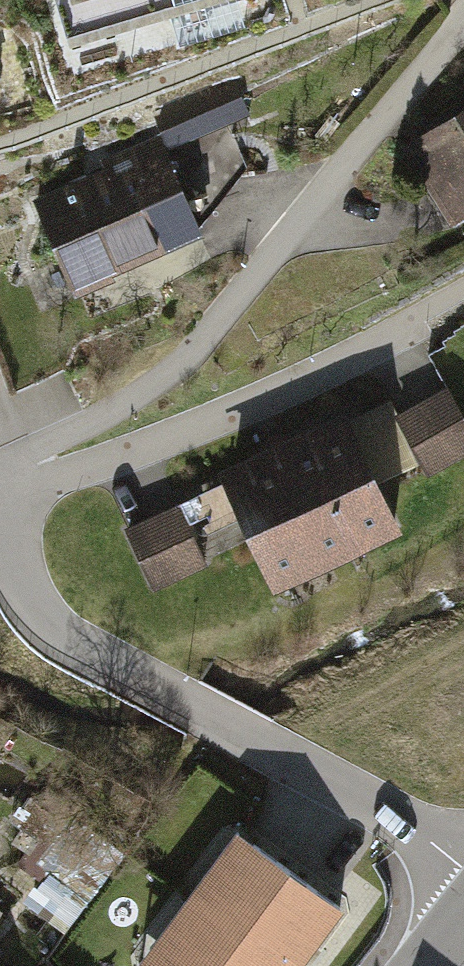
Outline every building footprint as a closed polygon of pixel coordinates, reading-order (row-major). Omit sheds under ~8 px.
[(66,34),(188,0),(56,0),(66,34)] [(167,109),(178,141),(259,115),(248,83),(167,109)] [(463,223),(463,115),(402,157),(453,231),(463,223)] [(165,148),(35,207),(78,302),(209,243),(165,148)] [(81,555),(105,604),(137,588),(145,604),(251,553),(270,593),(407,527),(391,495),(463,460),(463,429),(448,395),(392,422),(386,409),(81,555)] [(0,809),(0,823),(24,839),(52,797),(22,777),(0,809)] [(256,845),(207,910),(281,965),(297,965),(340,909),(256,845)] [(207,910),(165,965),(281,965),(207,910)]
